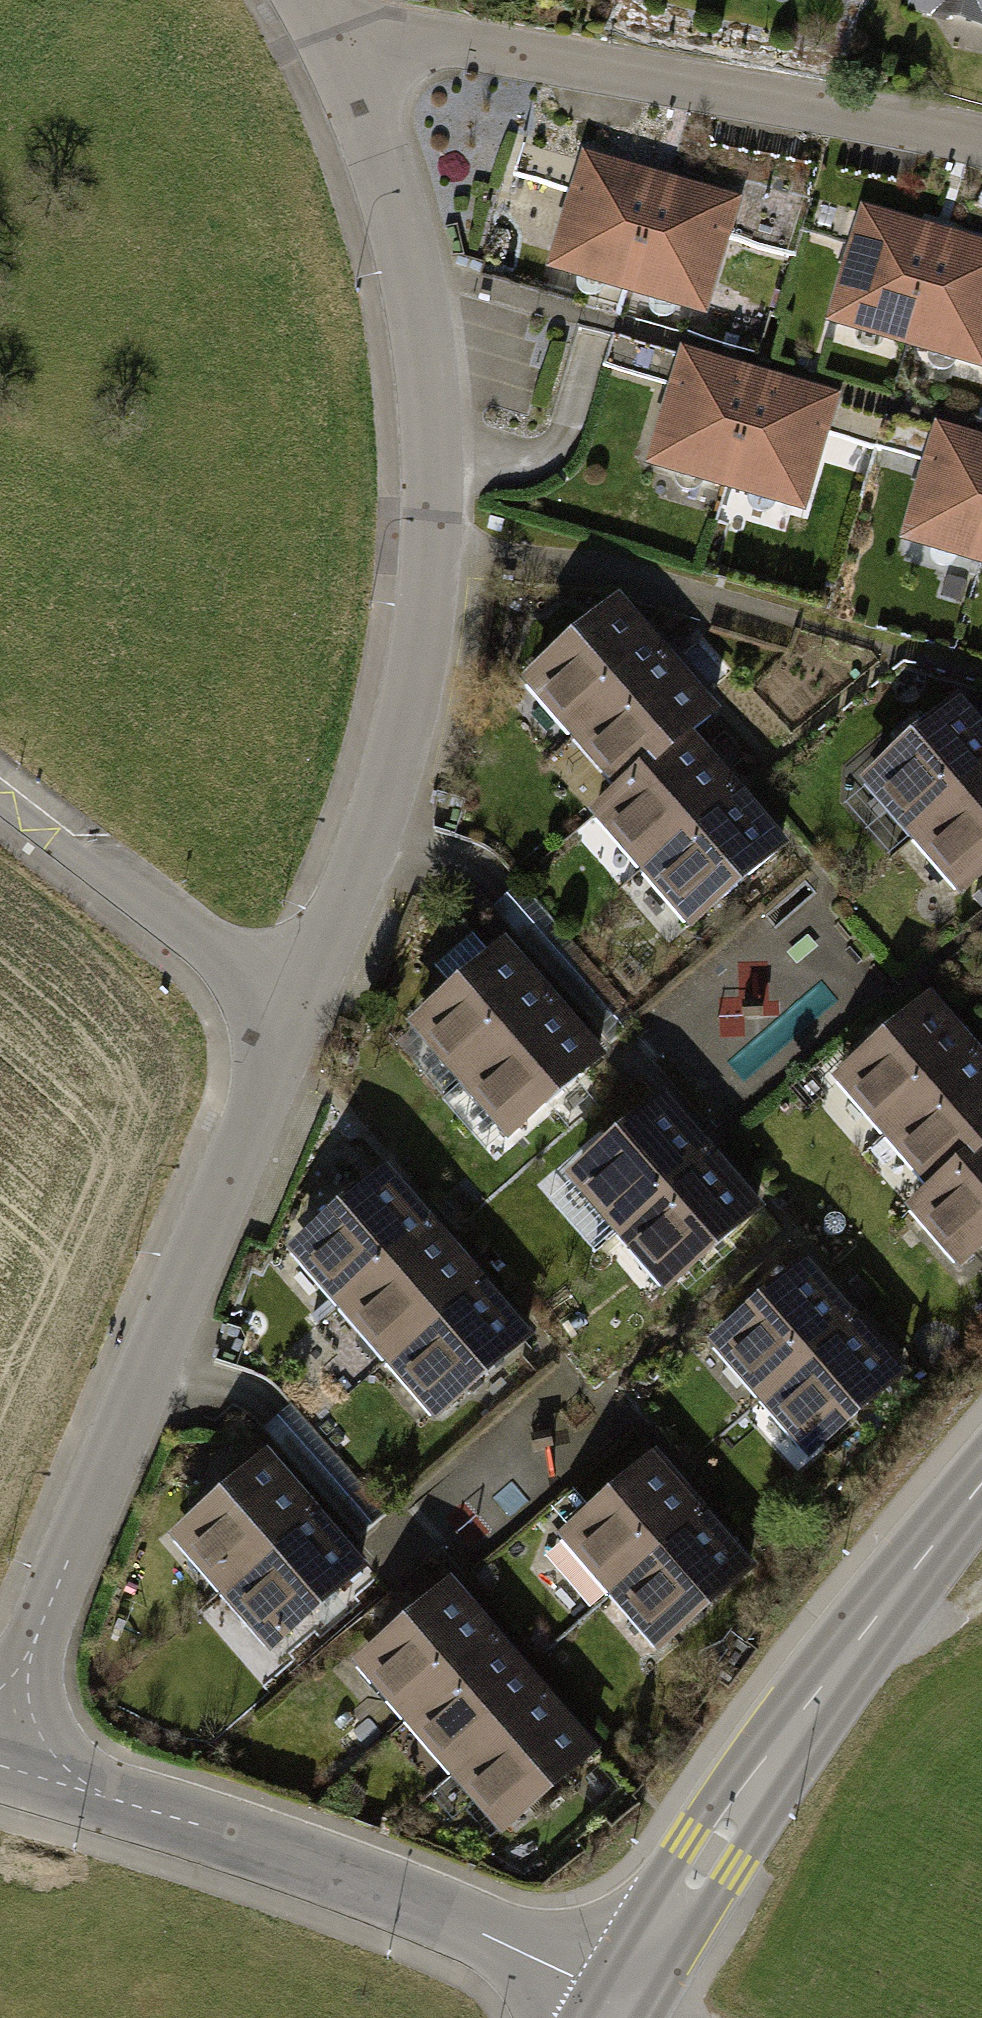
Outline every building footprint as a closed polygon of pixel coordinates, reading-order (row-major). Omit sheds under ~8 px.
[(904,8),(981,26),(981,0),(906,0),(904,8)] [(545,265),(704,315),(741,196),(665,172),(646,166),(583,146),(545,265)] [(981,369),(981,242),(951,233),(927,226),(860,206),(825,323),(981,369)] [(640,464),(797,512),(834,392),(767,372),(747,366),(677,344),(640,464)] [(981,565),(981,433),(930,418),(895,540),(981,565)] [(567,736),(671,651),(620,589),(516,674),(567,736)] [(567,736),(611,789),(691,725),(716,705),(671,651),(567,736)] [(981,763),(981,726),(951,690),(851,775),(900,833),(981,763)] [(635,867),(738,783),(691,725),(611,789),(587,809),(635,867)] [(900,833),(950,889),(981,863),(981,763),(900,833)] [(635,867),(691,928),(790,843),(738,783),(635,867)] [(458,1080),(556,995),(505,936),(407,1019),(458,1080)] [(981,1049),(981,1044),(933,990),(834,1080),(881,1137),(981,1049)] [(556,995),(458,1080),(508,1137),(606,1052),(556,995)] [(928,1189),(972,1151),(979,1159),(981,1156),(981,1049),(881,1137),(928,1189)] [(612,1226),(711,1146),(664,1089),(566,1170),(612,1226)] [(711,1146),(612,1226),(667,1291),(767,1207),(711,1146)] [(961,1270),(981,1251),(981,1156),(979,1159),(972,1151),(928,1189),(906,1208),(961,1270)] [(331,1308),(429,1224),(373,1159),(275,1243),(331,1308)] [(378,1363),(477,1281),(429,1224),(331,1308),(378,1363)] [(746,1396),(845,1312),(794,1253),(695,1337),(746,1396)] [(477,1281),(378,1363),(424,1420),(521,1333),(477,1281)] [(845,1312),(746,1396),(797,1457),(896,1370),(845,1312)] [(600,1591),(696,1507),(641,1445),(545,1529),(600,1591)] [(203,1587),(303,1503),(255,1446),(156,1532),(203,1587)] [(303,1503),(203,1587),(262,1656),(362,1573),(303,1503)] [(696,1507),(600,1591),(651,1649),(746,1561),(696,1507)] [(396,1722),(495,1638),(441,1573),(340,1658),(396,1722)] [(442,1775),(540,1692),(495,1638),(396,1722),(442,1775)] [(442,1775),(491,1832),(589,1749),(540,1692),(442,1775)]
